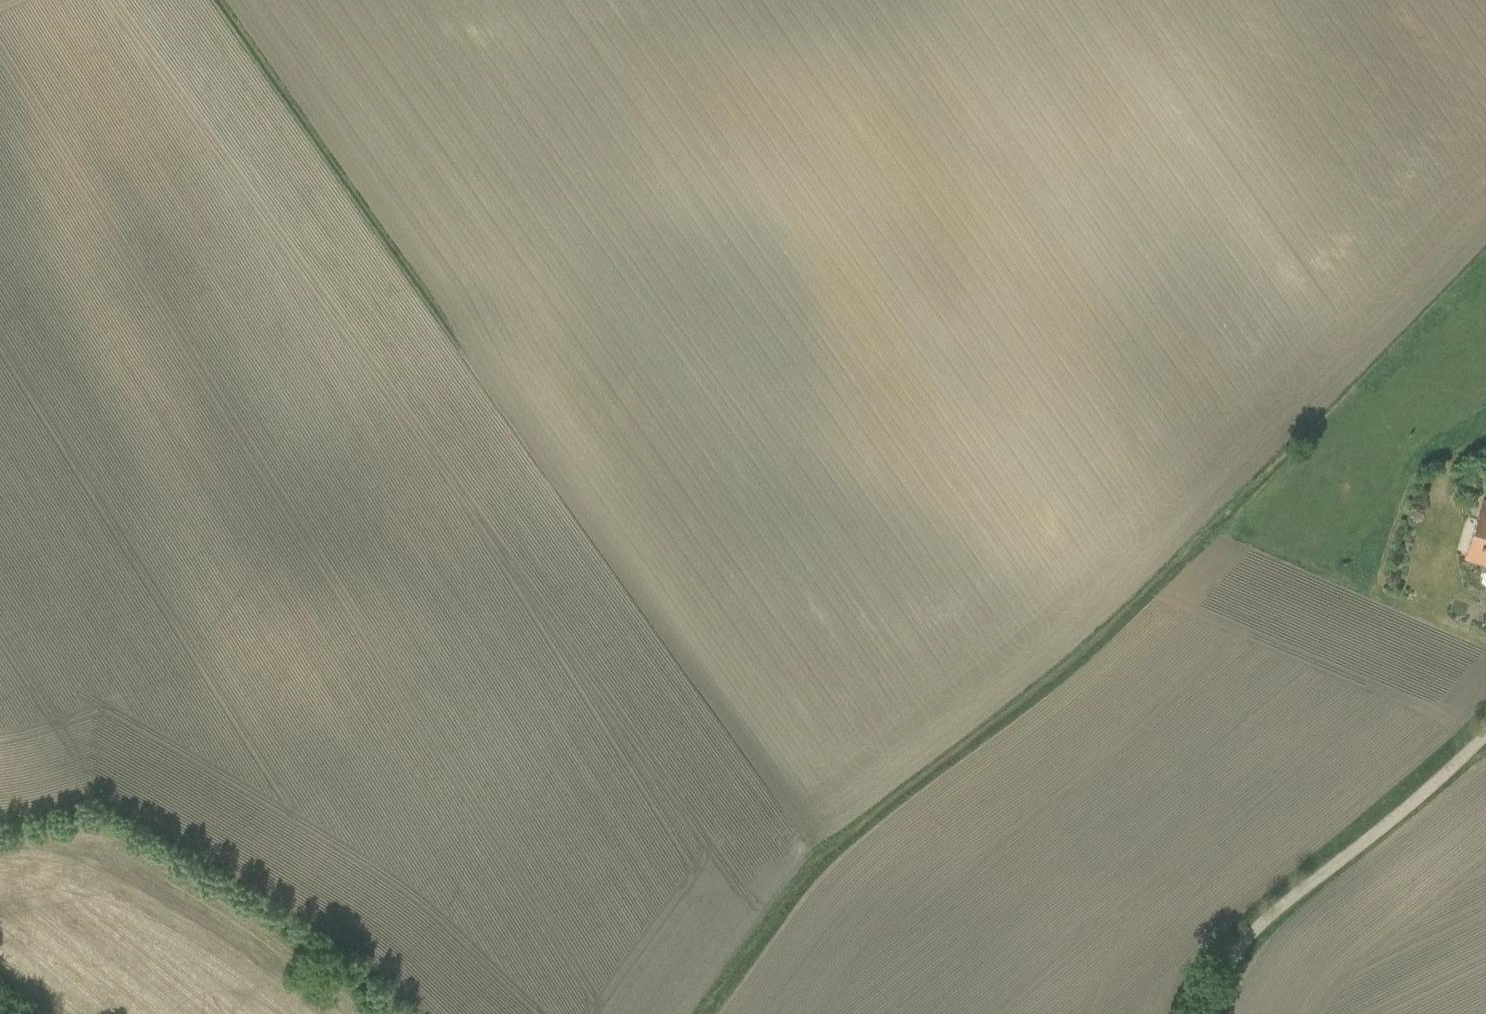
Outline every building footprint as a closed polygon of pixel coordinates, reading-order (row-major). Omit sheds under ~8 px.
[(1483,498),(1466,556),(1485,562),(1485,499),(1483,498)]
